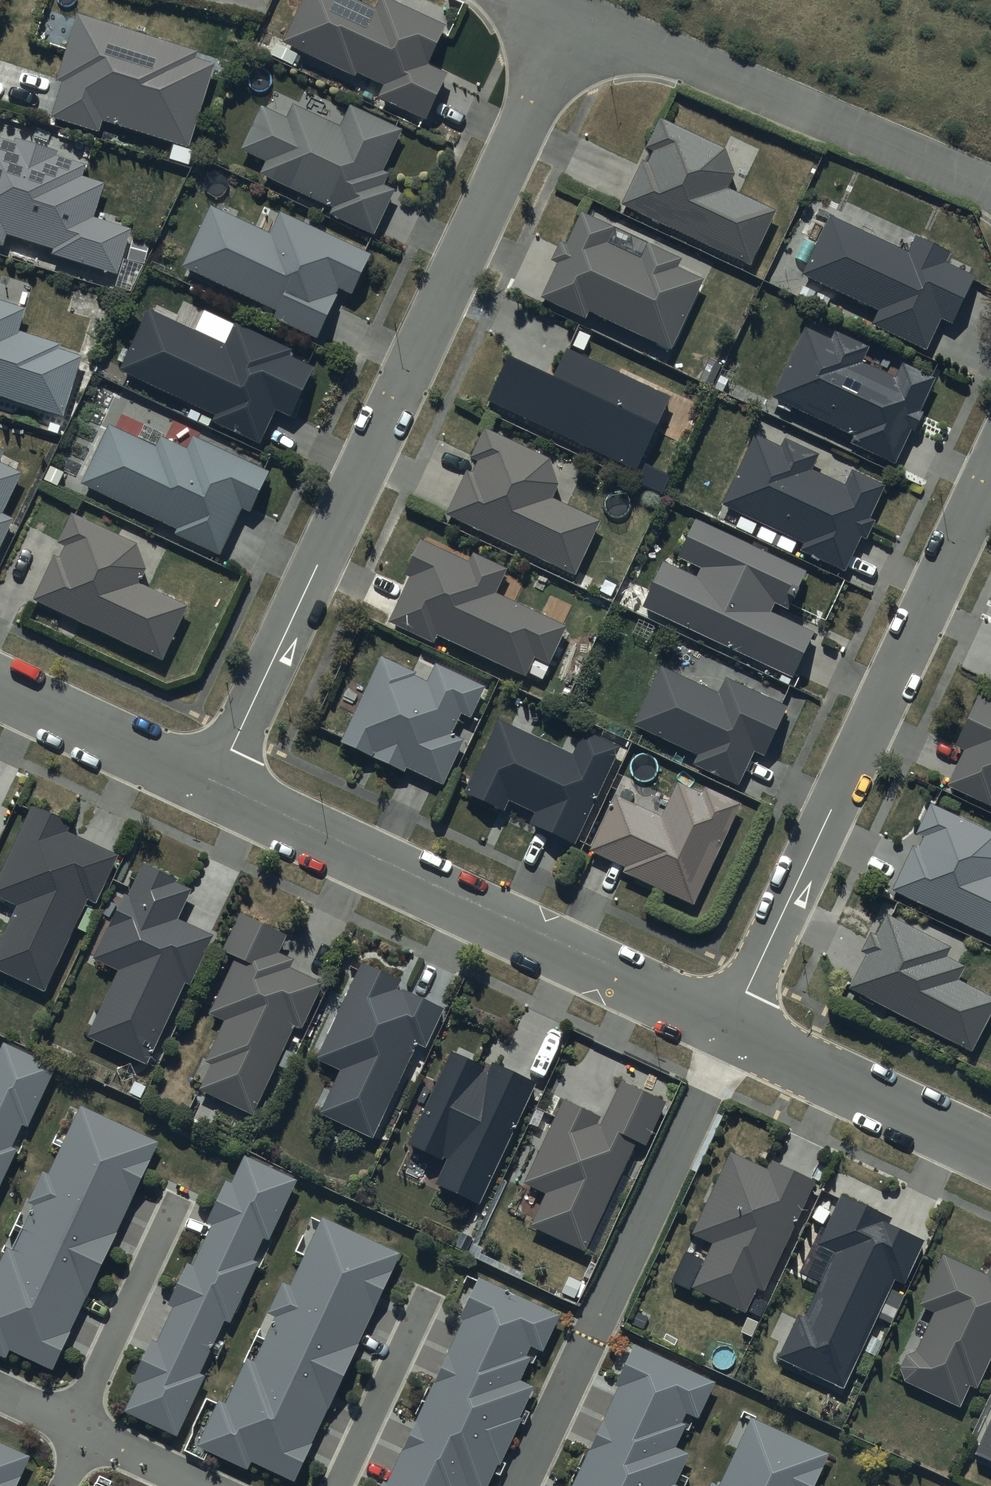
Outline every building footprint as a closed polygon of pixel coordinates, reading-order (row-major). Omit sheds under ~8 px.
[(391,0),(379,0),(374,10),(354,0),(303,0),(282,44),(355,78),(357,74),(382,86),(376,98),(424,121),(447,75),(428,66),(446,26),(391,0)] [(198,52),(76,15),(55,83),(60,84),(49,119),(99,134),(102,124),(187,150),(213,65),(195,59),(198,52)] [(402,131),(350,105),(340,126),(293,103),(285,119),(261,107),(240,151),(265,163),(259,175),(330,210),(327,215),(372,237),(394,191),(383,185),(389,173),(383,170),(402,131)] [(642,160),(620,206),(749,267),(775,211),(738,194),(759,148),(731,135),(724,149),(658,118),(643,149),(652,153),(647,162),(642,160)] [(15,138),(14,142),(0,138),(0,248),(2,249),(7,237),(51,252),(51,255),(115,276),(130,230),(93,217),(104,185),(80,177),(84,163),(56,155),(57,151),(15,138)] [(303,224),(281,213),(280,214),(265,206),(254,228),(235,219),(239,210),(219,201),(215,209),(209,206),(180,268),(274,313),(271,319),(315,341),(340,291),(351,296),(371,256),(322,232),(325,226),(306,217),(303,224)] [(612,226),(580,211),(565,245),(558,242),(549,263),(555,266),(539,300),(585,321),(588,314),(670,352),(703,280),(700,279),(703,274),(679,263),(681,260),(652,246),(655,239),(615,220),(612,226)] [(908,252),(829,214),(800,278),(876,312),(870,326),(927,352),(941,321),(951,326),(974,276),(969,274),(973,267),(949,256),(951,252),(916,235),(908,252)] [(82,357),(59,349),(60,346),(17,332),(24,309),(0,301),(0,398),(61,418),(82,357)] [(309,360),(235,324),(234,326),(213,315),(202,337),(174,323),(177,315),(157,305),(153,313),(147,310),(118,370),(194,407),(189,418),(209,428),(211,423),(260,447),(275,411),(291,418),(312,368),(307,365),(309,360)] [(830,339),(804,327),(769,399),(851,439),(848,445),(893,467),(911,430),(915,432),(924,412),(918,409),(933,378),(903,363),(895,378),(861,361),(868,347),(835,331),(830,339)] [(670,397),(566,348),(553,375),(509,355),(488,400),(636,469),(670,397)] [(268,472),(192,437),(189,442),(175,436),(172,442),(160,437),(155,447),(138,439),(141,432),(127,425),(124,432),(107,425),(79,486),(176,530),(173,536),(220,558),(241,512),(248,515),(268,472)] [(550,458),(483,427),(468,459),(476,463),(472,472),(467,470),(445,516),(575,577),(600,522),(554,498),(560,485),(550,458)] [(780,446),(753,434),(720,506),(740,515),(734,529),(751,536),(757,524),(802,544),(798,553),(845,574),(861,538),(865,540),(874,520),(869,518),(885,484),(852,469),(845,484),(811,469),(819,453),(784,437),(780,446)] [(0,452),(0,547),(13,519),(3,514),(22,474),(16,470),(19,463),(0,452)] [(117,536),(72,513),(57,544),(63,547),(58,558),(55,557),(33,600),(160,663),(188,608),(148,587),(167,549),(122,527),(117,536)] [(805,572),(697,519),(695,522),(688,518),(670,556),(699,570),(696,577),(656,558),(634,606),(793,680),(816,634),(771,612),(774,605),(781,608),(783,603),(796,610),(809,583),(802,579),(805,572)] [(468,562),(420,540),(404,574),(410,577),(389,622),(434,642),(437,635),(526,676),(534,659),(549,666),(568,626),(496,593),(508,568),(473,552),(468,562)] [(469,719),(485,688),(435,664),(434,667),(418,660),(412,672),(381,657),(339,744),(403,775),(406,769),(441,787),(445,780),(449,782),(465,751),(460,748),(465,740),(452,733),(461,715),(469,719)] [(791,709),(726,677),(719,694),(659,666),(631,727),(694,756),(690,766),(737,788),(753,753),(768,759),(791,709)] [(946,787),(990,808),(990,701),(979,695),(954,747),(963,751),(946,787)] [(585,843),(626,750),(584,730),(579,740),(568,735),(561,750),(498,720),(463,795),(503,813),(508,802),(534,813),(528,826),(572,846),(576,839),(585,843)] [(740,803),(705,787),(702,794),(678,783),(662,817),(616,795),(589,853),(623,869),(621,874),(691,907),(740,803)] [(916,835),(923,839),(918,848),(912,845),(890,892),(990,939),(990,833),(930,805),(916,835)] [(67,833),(71,825),(32,806),(0,875),(0,898),(17,906),(0,942),(0,972),(44,993),(84,906),(91,910),(116,856),(67,833)] [(213,936),(178,919),(192,890),(176,882),(177,879),(143,863),(127,897),(122,894),(91,960),(117,972),(86,1038),(146,1067),(184,985),(189,987),(213,936)] [(240,913),(222,953),(233,958),(207,1014),(222,1021),(203,1063),(209,1066),(197,1091),(253,1117),(294,1029),(300,1031),(323,982),(291,967),(294,960),(279,953),(287,935),(240,913)] [(860,953),(867,956),(849,989),(972,1053),(990,1016),(990,998),(959,982),(966,968),(947,957),(952,948),(887,914),(876,936),(870,934),(860,953)] [(400,980),(362,963),(318,1058),(341,1069),(321,1112),(372,1136),(415,1044),(426,1049),(444,1010),(397,988),(400,980)] [(19,1152),(12,1149),(22,1129),(26,1131),(54,1070),(2,1046),(0,1051),(0,1191),(19,1152)] [(534,1085),(491,1063),(488,1068),(451,1051),(404,1150),(421,1158),(424,1152),(444,1162),(433,1186),(478,1207),(525,1107),(533,1112),(545,1088),(535,1082),(534,1085)] [(665,1102),(621,1080),(602,1118),(564,1100),(523,1183),(546,1194),(532,1225),(585,1250),(637,1142),(644,1146),(665,1102)] [(5,1360),(9,1351),(52,1370),(157,1144),(80,1108),(48,1177),(42,1175),(29,1204),(33,1207),(12,1251),(6,1249),(0,1262),(0,1358),(5,1360)] [(767,1170),(730,1152),(690,1236),(710,1245),(689,1289),(745,1315),(757,1289),(763,1291),(815,1182),(772,1161),(767,1170)] [(140,1384),(127,1413),(173,1434),(224,1323),(231,1326),(261,1263),(254,1260),(264,1240),(268,1242),(297,1181),(244,1157),(231,1186),(225,1183),(207,1224),(212,1226),(193,1267),(187,1264),(168,1305),(174,1308),(157,1345),(153,1343),(134,1382),(140,1384)] [(798,1316),(778,1359),(843,1389),(894,1281),(904,1285),(924,1242),(889,1226),(892,1219),(842,1196),(818,1247),(835,1254),(804,1319),(798,1316)] [(196,1457),(247,1480),(251,1471),(284,1485),(297,1485),(400,1264),(323,1228),(291,1298),(285,1295),(271,1325),(275,1327),(254,1372),(248,1369),(228,1413),(218,1409),(196,1457)] [(976,1389),(990,1357),(990,1267),(987,1276),(943,1255),(919,1306),(934,1313),(914,1353),(906,1355),(900,1370),(904,1383),(959,1409),(970,1387),(976,1389)] [(377,1485),(481,1485),(526,1389),(512,1382),(523,1358),(542,1366),(565,1316),(475,1274),(377,1485)] [(569,1485),(673,1485),(685,1461),(670,1454),(682,1430),(701,1439),(724,1388),(633,1347),(569,1485)] [(827,1455),(751,1420),(720,1485),(813,1485),(827,1455)] [(977,1455),(990,1462),(990,1425),(977,1455)] [(25,1459),(0,1448),(0,1485),(12,1485),(25,1459)]
